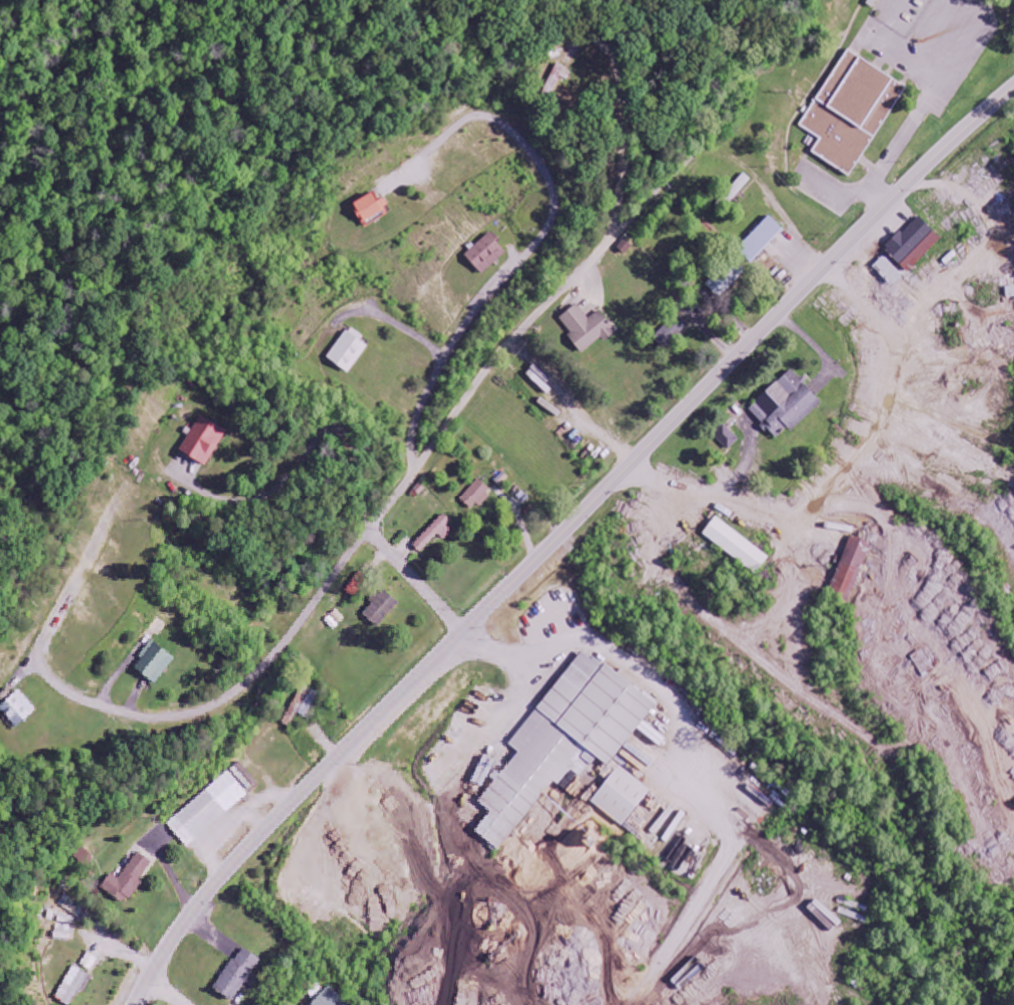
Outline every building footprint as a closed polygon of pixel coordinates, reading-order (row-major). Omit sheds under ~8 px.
[(853,178),(906,85),(846,51),(802,128),(821,139),(813,154),(853,178)] [(363,225),(387,214),(377,193),(354,204),(363,225)] [(886,251),(909,273),(942,239),(919,216),(886,251)] [(784,230),(770,217),(739,250),(753,263),(784,230)] [(465,256),(484,276),(507,253),(489,234),(465,256)] [(874,267),(892,287),(903,277),(885,257),(874,267)] [(603,339),(605,343),(617,335),(600,312),(589,320),(578,305),(559,320),(583,353),(603,339)] [(689,325),(677,313),(653,339),(666,350),(689,325)] [(371,345),(350,329),(328,358),(349,374),(371,345)] [(823,404),(793,370),(749,409),(776,440),(788,429),(792,432),(823,404)] [(207,467),(228,433),(202,417),(181,451),(207,467)] [(740,440),(725,427),(715,438),(729,451),(740,440)] [(474,513),(492,492),(478,480),(460,501),(474,513)] [(439,537),(445,542),(455,531),(442,518),(413,548),(421,556),(439,537)] [(769,558),(716,518),(703,535),(757,575),(769,558)] [(873,545),(853,537),(831,588),(852,596),(873,545)] [(363,616),(378,630),(400,606),(385,592),(363,616)] [(176,661),(154,643),(134,668),(156,686),(176,661)] [(283,726),(291,729),(297,715),(307,720),(318,694),(301,686),(283,726)] [(1,708),(16,730),(38,715),(22,693),(1,708)] [(186,848),(251,797),(248,794),(258,786),(242,765),(167,824),(186,848)] [(592,805),(625,827),(651,790),(618,767),(592,805)] [(154,865),(140,854),(120,881),(113,876),(102,890),(125,907),(142,885),(140,883),(154,865)] [(261,962),(242,950),(215,992),(234,1004),(261,962)] [(99,961),(88,954),(81,966),(91,973),(99,961)] [(80,992),(84,994),(93,979),(74,968),(55,1000),(64,1004),(72,1004),(80,992)] [(329,988),(314,1004),(348,1004),(329,988)]
